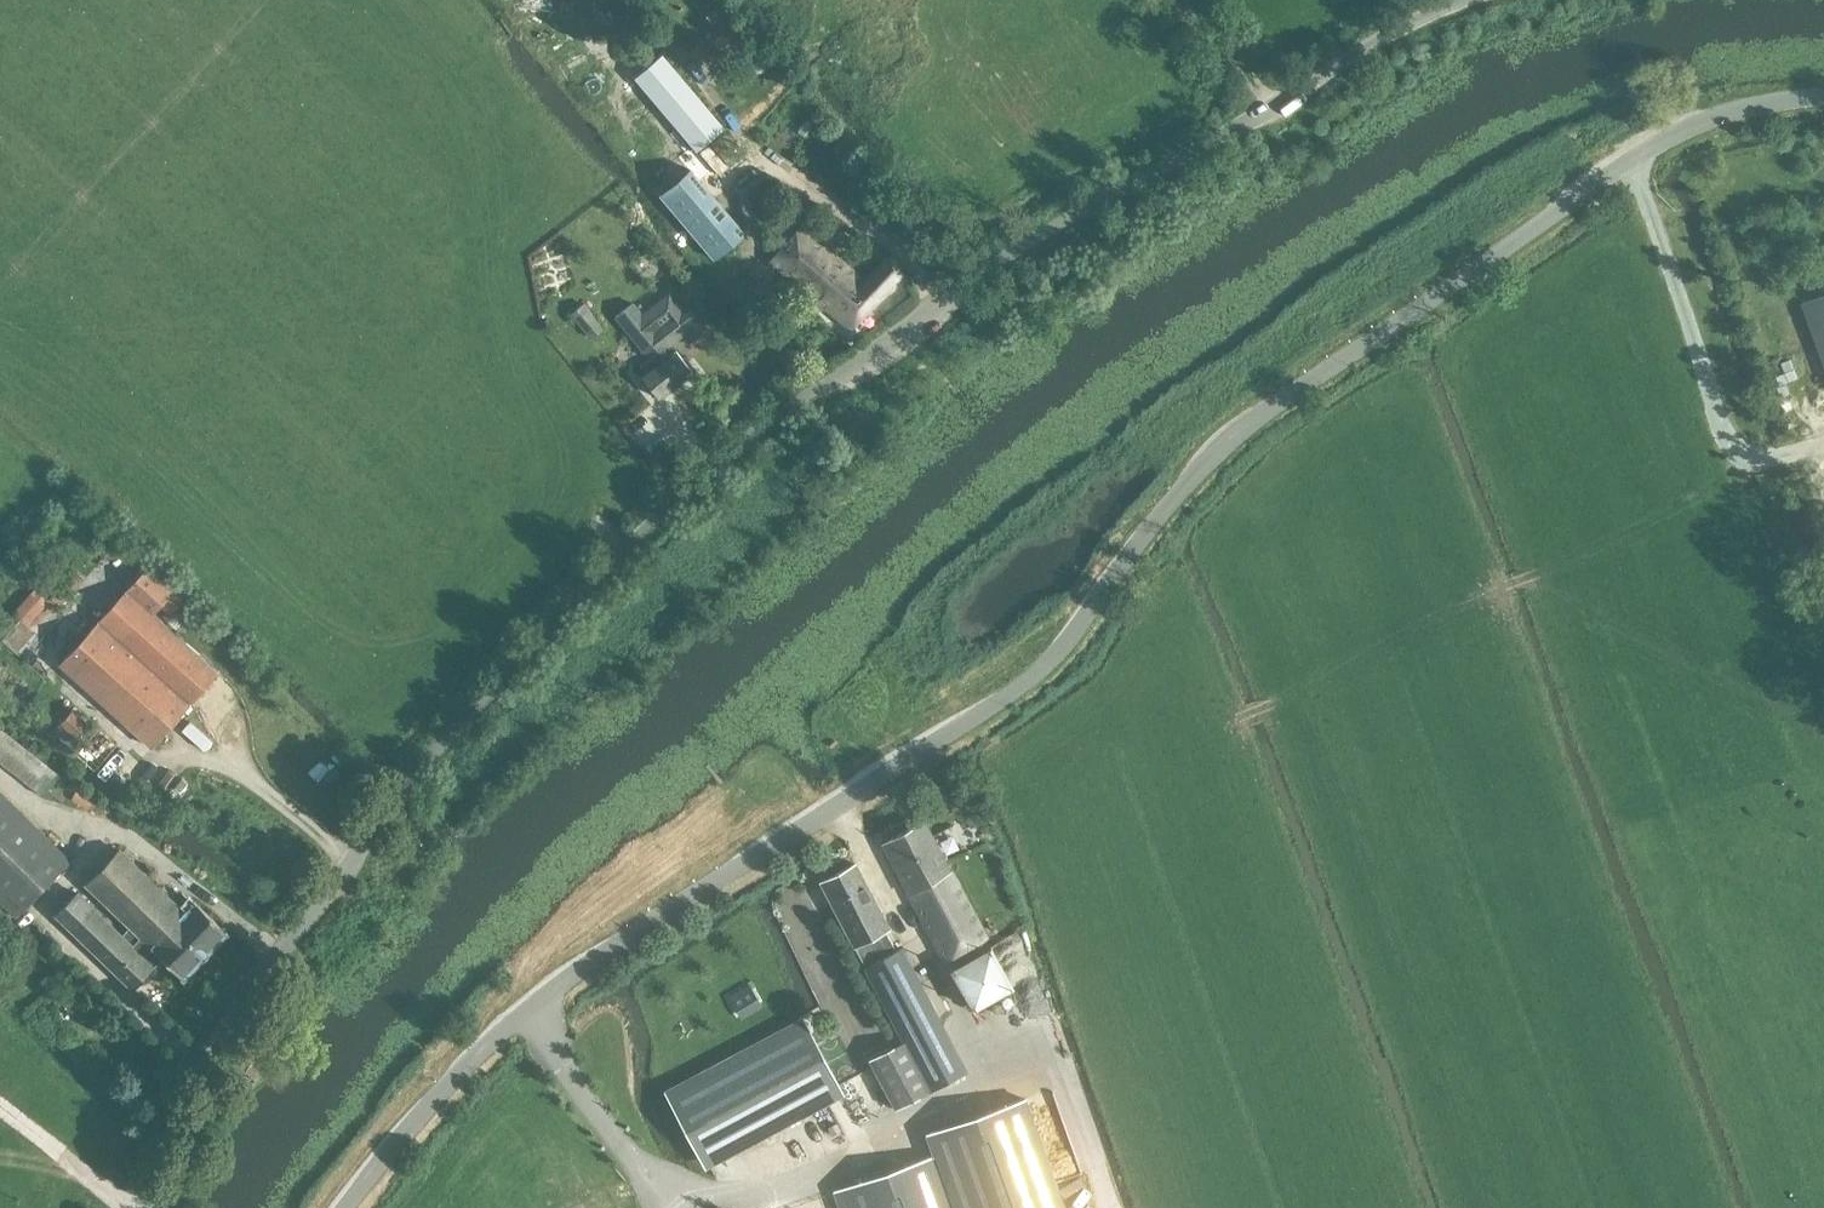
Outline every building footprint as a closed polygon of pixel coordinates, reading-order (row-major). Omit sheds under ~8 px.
[(742,33),(731,21),(711,40),(722,52),(742,33)] [(697,161),(719,142),(654,69),(633,88),(697,161)] [(715,259),(745,234),(725,210),(722,213),(710,198),(713,196),(690,168),(688,170),(690,172),(676,184),(674,181),(659,194),(715,259)] [(851,328),(903,273),(888,256),(865,280),(801,228),(771,261),(851,328)] [(1823,359),(1823,293),(1803,301),(1823,359)] [(668,346),(708,315),(694,298),(678,311),(667,298),(653,309),(644,315),(634,302),(616,316),(650,359),(641,366),(647,374),(642,378),(658,398),(693,371),(677,351),(674,353),(668,346)] [(590,336),(603,326),(584,302),(572,312),(590,336)] [(35,562),(71,594),(83,581),(56,558),(60,553),(48,544),(35,562)] [(126,589),(153,613),(162,603),(170,610),(181,598),(146,566),(126,589)] [(11,607),(22,617),(41,596),(52,606),(62,595),(41,575),(11,607)] [(184,696),(192,702),(219,672),(153,613),(126,589),(98,620),(120,640),(142,660),(170,683),(184,696)] [(120,640),(98,620),(59,663),(152,746),(192,702),(184,696),(170,683),(142,660),(120,640)] [(34,712),(44,722),(52,713),(41,704),(34,712)] [(61,721),(76,735),(88,723),(72,709),(61,721)] [(69,744),(76,735),(61,721),(53,730),(69,744)] [(43,796),(60,774),(2,728),(0,726),(0,761),(43,796)] [(0,792),(0,899),(17,916),(72,861),(0,792)] [(944,961),(989,937),(925,820),(883,842),(908,893),(944,961)] [(123,935),(154,965),(162,957),(184,978),(229,932),(195,899),(184,910),(121,849),(87,884),(131,927),(123,935)] [(820,880),(896,1023),(930,1006),(899,947),(895,949),(884,930),(889,927),(855,862),(820,880)] [(154,965),(123,935),(79,892),(57,915),(133,987),(154,965)] [(974,1006),(1016,984),(994,943),(952,965),(974,1006)] [(750,978),(727,992),(741,1015),(764,1001),(750,978)] [(838,1092),(801,1023),(670,1093),(707,1161),(838,1092)] [(867,1058),(892,1107),(929,1088),(904,1039),(867,1058)] [(1025,1099),(928,1133),(936,1156),(839,1190),(845,1207),(1064,1207),(1025,1099)]
